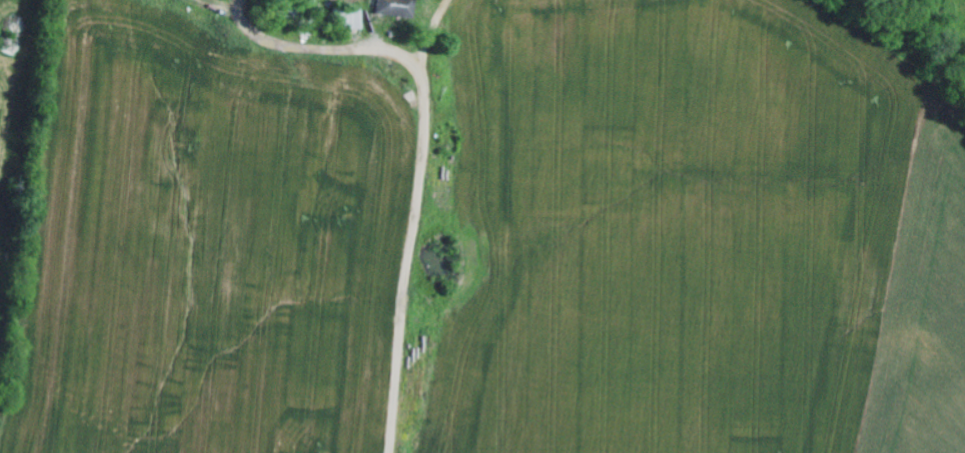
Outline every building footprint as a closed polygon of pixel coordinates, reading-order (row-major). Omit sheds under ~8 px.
[(413,0),(375,0),(373,14),(409,21),(413,0)]
